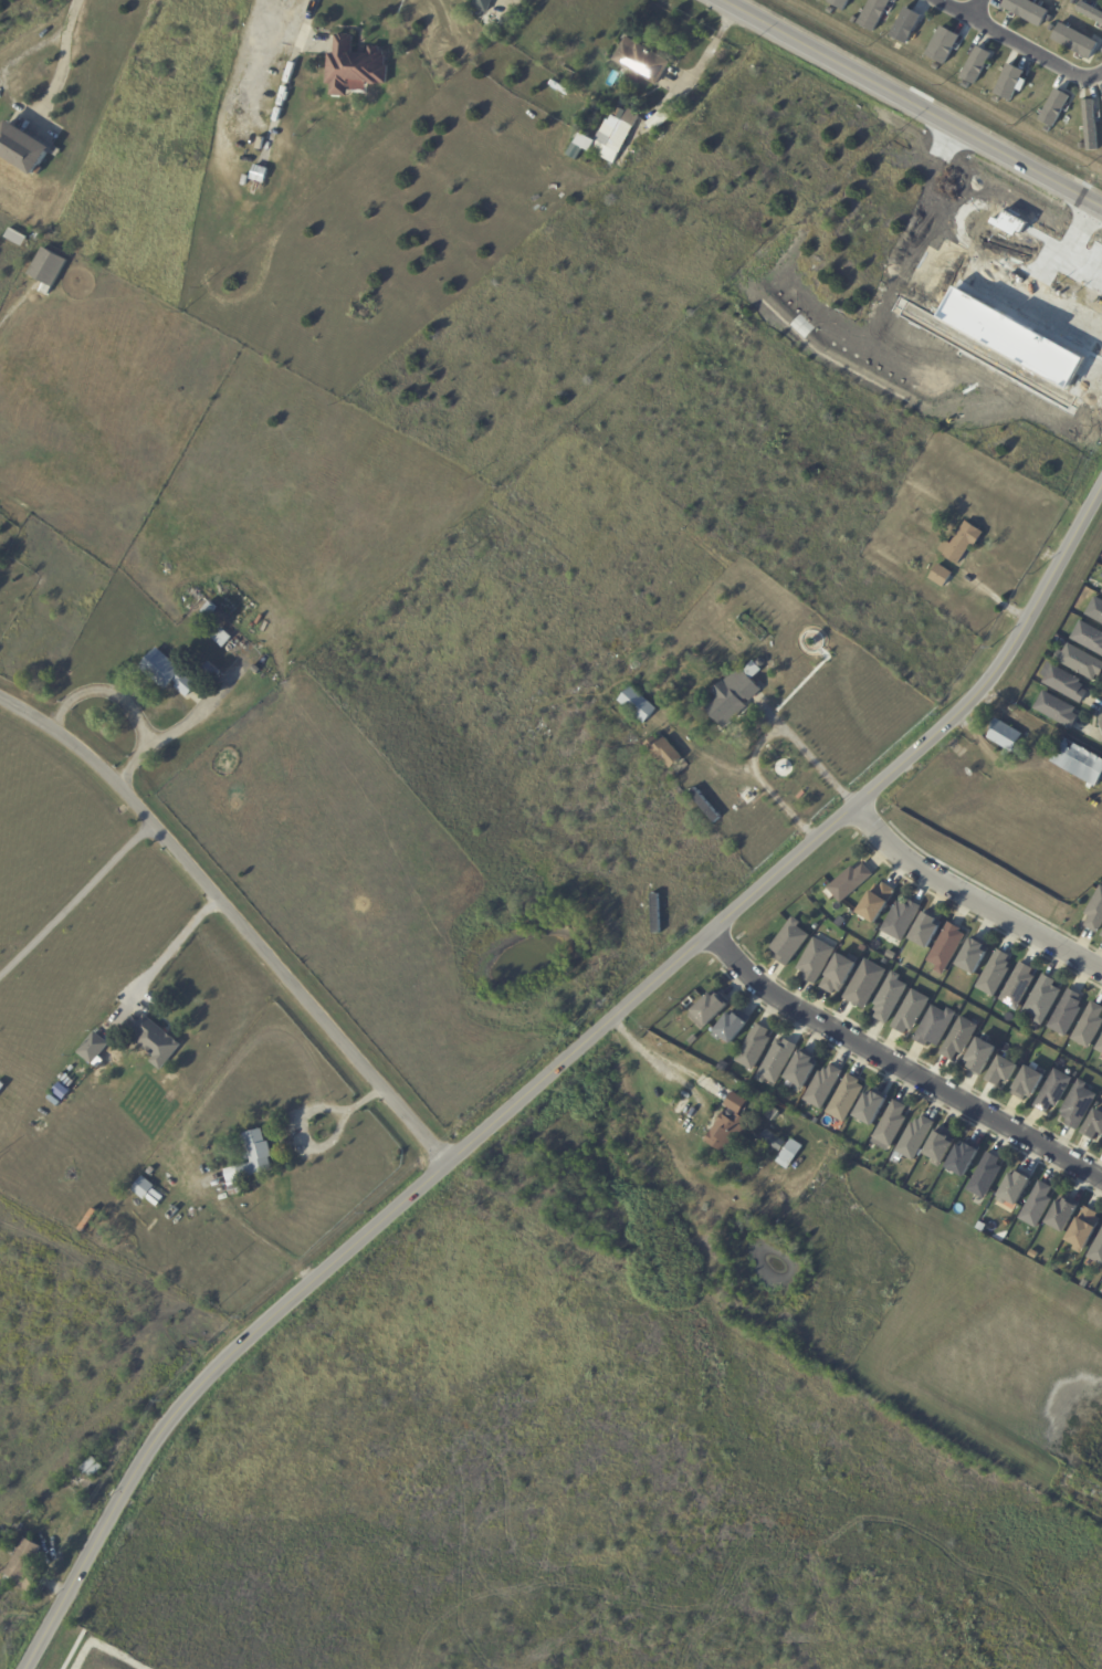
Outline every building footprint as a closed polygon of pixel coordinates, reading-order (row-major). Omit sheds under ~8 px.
[(473,7),(476,0),(493,0),(487,13),(473,7)] [(849,0),(827,0),(827,1),(844,10),(849,0)] [(858,24),(874,32),(890,0),(869,0),(858,24)] [(1041,26),(1049,9),(1029,0),(1005,0),(1001,8),(1041,26)] [(1101,23),(1101,11),(1079,3),(1075,13),(1101,23)] [(889,39),(904,46),(920,14),(905,6),(889,39)] [(1101,46),(1092,63),(1053,41),(1062,23),(1101,45),(1101,46)] [(958,34),(938,26),(927,57),(947,64),(958,34)] [(359,55),(369,55),(370,46),(380,48),(380,52),(385,53),(385,56),(387,56),(386,66),(389,67),(388,85),(377,84),(377,85),(371,85),(371,84),(368,84),(367,92),(353,91),(353,88),(351,88),(350,90),(349,98),(332,97),(333,86),(327,85),(329,54),(335,55),(336,36),(340,36),(340,34),(351,35),(350,36),(354,38),(353,54),(359,55)] [(671,64),(659,86),(615,62),(628,38),(672,63),(671,64)] [(991,53),(976,45),(960,77),(975,85),(991,53)] [(1026,70),(1005,64),(995,95),(1011,101),(1015,89),(1020,90),(1026,70)] [(1068,94),(1053,88),(1040,122),(1055,127),(1068,94)] [(1096,150),(1094,99),(1084,100),(1085,150),(1096,150)] [(681,108),(682,109),(655,133),(648,124),(674,101),(681,108)] [(631,105),(638,102),(641,108),(634,112),(631,105)] [(640,116),(640,117),(634,128),(622,122),(609,147),(598,141),(609,122),(613,124),(616,119),(613,118),(616,113),(618,114),(620,109),(626,113),(627,109),(629,111),(630,109),(634,113),(634,114),(640,116)] [(33,178),(0,157),(0,135),(8,123),(10,124),(51,150),(40,168),(44,170),(40,177),(35,175),(33,178)] [(632,129),(620,151),(610,146),(622,123),(632,129)] [(615,164),(615,165),(591,153),(591,154),(577,146),(583,135),(597,143),(598,143),(620,155),(615,164)] [(258,167),(269,170),(261,197),(256,196),(256,197),(245,195),(250,180),(251,180),(255,166),(258,167)] [(22,246),(6,237),(11,228),(28,237),(22,246)] [(53,286),(30,274),(44,248),(69,260),(54,287),(53,286)] [(967,522),(986,533),(976,548),(973,546),(961,565),(945,556),(946,555),(941,550),(946,540),(953,544),(967,522)] [(953,576),(945,588),(931,578),(940,565),(954,574),(953,576)] [(942,592),(951,598),(948,602),(940,598),(942,592)] [(1096,597),(1101,600),(1101,623),(1087,615),(1096,597)] [(209,619),(201,628),(193,622),(210,602),(218,608),(209,619)] [(1082,620),(1101,632),(1101,655),(1072,639),(1082,620)] [(232,638),(233,638),(223,648),(212,638),(221,628),(232,638)] [(1070,643),(1101,662),(1101,678),(1100,675),(1096,682),(1060,662),(1070,643)] [(198,686),(187,697),(176,687),(178,684),(175,682),(166,692),(139,668),(157,648),(198,685),(198,686)] [(209,662),(220,673),(216,678),(212,675),(210,679),(201,671),(209,662)] [(1084,687),(1084,689),(1090,692),(1083,704),(1045,683),(1048,678),(1042,675),(1049,662),(1082,681),(1081,683),(1085,685),(1084,687)] [(762,689),(763,690),(746,705),(748,707),(725,729),(706,708),(720,696),(714,692),(725,681),(725,682),(742,668),(762,689)] [(237,692),(251,676),(256,681),(252,685),(251,684),(241,696),(237,692)] [(647,699),(659,710),(646,724),(642,721),(640,723),(632,716),(634,714),(620,701),(633,686),(647,699)] [(1077,710),(1074,713),(1081,716),(1073,729),(1036,710),(1046,691),(1078,708),(1077,710)] [(1018,747),(1014,753),(989,738),(995,728),(993,727),(998,718),(1025,735),(1018,747)] [(667,737),(684,758),(672,769),(665,760),(662,764),(646,745),(655,736),(661,742),(667,737)] [(1067,738),(1101,758),(1101,782),(1099,788),(1095,786),(1053,762),(1067,738)] [(867,865),(875,875),(842,903),(829,888),(853,867),(858,871),(865,864),(867,865)] [(886,884),(898,891),(878,924),(860,914),(878,884),(882,888),(884,883),(886,884)] [(1087,915),(1101,885),(1101,930),(1100,934),(1096,932),(1087,926),(1091,917),(1087,915)] [(912,901),(922,906),(909,931),(910,932),(903,943),(882,931),(898,902),(901,904),(902,901),(907,905),(911,900),(912,901)] [(927,914),(940,921),(944,923),(942,927),(943,927),(931,951),(912,940),(926,913),(927,914)] [(786,966),(777,959),(780,955),(772,948),(794,917),(802,923),(799,927),(811,936),(788,967),(786,966)] [(842,920),(848,923),(843,930),(838,925),(842,920)] [(952,924),(963,930),(961,933),(966,935),(945,976),(936,972),(938,967),(928,962),(949,923),(952,924)] [(976,937),(989,944),(987,947),(990,949),(989,953),(990,954),(978,976),(959,966),(975,936),(976,937)] [(819,941),(835,949),(825,968),(826,968),(817,986),(804,979),(807,974),(798,969),(816,938),(819,941)] [(999,949),(1011,956),(1008,962),(1011,964),(1009,968),(1012,970),(996,998),(978,988),(999,949)] [(839,991),(837,990),(835,995),(821,988),(840,954),(848,958),(850,954),(859,959),(857,964),(859,965),(847,987),(846,987),(842,993),(839,991)] [(864,962),(885,975),(863,1015),(842,999),(864,962)] [(1022,963),(1035,969),(1032,975),(1037,977),(1019,1010),(1001,1000),(1021,963),(1022,963)] [(909,986),(889,1025),(875,1018),(879,1014),(875,1011),(878,1007),(875,1005),(893,972),(902,976),(900,982),(909,986)] [(1046,975),(1058,982),(1054,987),(1063,991),(1043,1027),(1036,1022),(1038,1018),(1026,1011),(1045,975),(1046,975)] [(912,1031),(909,1029),(906,1035),(893,1028),(914,989),(932,999),(914,1032),(912,1031)] [(1071,989),(1082,996),(1080,1001),(1083,1004),(1081,1008),(1083,1009),(1068,1038),(1049,1028),(1070,989),(1071,989)] [(717,993),(720,995),(722,993),(733,1004),(731,1006),(709,1028),(694,1012),(715,991),(717,993)] [(1094,1003),(1101,1007),(1101,1018),(1101,1030),(1091,1050),(1073,1040),(1093,1001),(1094,1003)] [(933,1043),(931,1042),(928,1048),(915,1040),(934,1006),(946,1014),(949,1009),(958,1014),(940,1047),(933,1043)] [(742,1011),(752,1019),(748,1024),(749,1024),(733,1046),(724,1039),(722,1042),(714,1037),(733,1011),(737,1015),(741,1010),(742,1011)] [(146,1017),(181,1046),(161,1071),(150,1062),(154,1058),(135,1041),(140,1035),(134,1029),(145,1016),(146,1017)] [(963,1054),(961,1053),(955,1062),(942,1056),(962,1017),(980,1027),(965,1056),(963,1054)] [(760,1025),(770,1031),(768,1037),(773,1039),(755,1072),(736,1062),(757,1024),(760,1025)] [(96,1035),(109,1045),(93,1066),(77,1053),(95,1032),(96,1035)] [(694,1036),(699,1039),(693,1046),(689,1041),(694,1036)] [(988,1042),(999,1049),(984,1078),(969,1071),(970,1068),(966,1064),(980,1039),(988,1042)] [(787,1041),(797,1046),(784,1070),(785,1071),(777,1085),(767,1080),(765,1084),(757,1080),(778,1040),(785,1042),(786,1040),(787,1041)] [(805,1050),(817,1057),(815,1060),(819,1062),(817,1066),(818,1067),(806,1090),(805,1089),(802,1093),(795,1089),(797,1085),(787,1080),(804,1049),(805,1050)] [(1011,1056),(1019,1060),(1017,1064),(1020,1067),(1011,1083),(1009,1082),(1008,1085),(1004,1083),(1001,1088),(988,1081),(1003,1057),(1008,1060),(1011,1056)] [(833,1066),(844,1072),(823,1111),(805,1101),(821,1072),(823,1073),(826,1069),(829,1071),(832,1066),(833,1066)] [(1038,1072),(1048,1078),(1037,1098),(1035,1096),(1033,1100),(1028,1096),(1026,1101),(1014,1094),(1029,1067),(1038,1072)] [(1057,1106),(1054,1105),(1049,1114),(1036,1108),(1057,1069),(1074,1080),(1058,1108),(1057,1106)] [(850,1075),(861,1081),(860,1084),(864,1088),(852,1110),(853,1110),(846,1124),(828,1113),(849,1074),(850,1075)] [(1089,1085),(1087,1089),(1099,1095),(1079,1132),(1067,1124),(1069,1121),(1063,1117),(1066,1114),(1062,1113),(1081,1080),(1089,1084),(1089,1085)] [(878,1091),(890,1098),(889,1100),(890,1101),(875,1129),(863,1122),(861,1126),(856,1124),(858,1119),(857,1117),(870,1092),(874,1093),(875,1090),(878,1091)] [(741,1114),(739,1115),(725,1106),(734,1093),(748,1102),(741,1114)] [(896,1101),(909,1108),(903,1117),(909,1120),(892,1148),(890,1153),(872,1143),(895,1101),(896,1101)] [(1098,1110),(1101,1112),(1101,1138),(1100,1137),(1098,1142),(1084,1135),(1098,1110)] [(724,1114),(734,1120),(737,1114),(746,1120),(743,1126),(753,1133),(745,1146),(734,1140),(725,1154),(705,1142),(713,1130),(716,1132),(720,1126),(716,1124),(723,1114),(724,1114)] [(925,1117),(935,1123),(923,1146),(924,1147),(915,1163),(903,1156),(901,1162),(894,1157),(913,1123),(915,1125),(919,1121),(922,1122),(924,1116),(925,1117)] [(943,1127),(954,1133),(952,1138),(957,1141),(955,1144),(956,1145),(945,1166),(943,1165),(942,1168),(934,1165),(936,1161),(926,1155),(942,1126),(943,1127)] [(271,1148),(273,1156),(270,1157),(272,1169),(240,1178),(227,1180),(224,1169),(251,1163),(251,1159),(244,1161),(242,1153),(249,1152),(246,1143),(242,1144),(240,1135),(262,1129),(265,1142),(269,1142),(271,1148)] [(779,1154),(786,1140),(765,1130),(758,1144),(779,1154)] [(788,1171),(777,1163),(793,1140),(804,1147),(788,1171)] [(968,1142),(983,1150),(966,1179),(947,1169),(962,1143),(965,1144),(967,1141),(968,1142)] [(990,1154),(1001,1161),(999,1166),(1004,1168),(987,1201),(968,1192),(989,1153),(990,1154)] [(1022,1172),(1035,1178),(1018,1208),(1008,1201),(1006,1206),(998,1201),(1014,1172),(1018,1174),(1020,1169),(1022,1172)] [(143,1177),(156,1187),(145,1200),(133,1190),(143,1177)] [(1042,1183),(1054,1189),(1049,1198),(1053,1200),(1045,1217),(1046,1217),(1039,1230),(1020,1220),(1041,1182),(1042,1183)] [(233,1197),(231,1197),(229,1188),(242,1185),(244,1194),(233,1197)] [(154,1190),(165,1198),(161,1203),(150,1194),(154,1190)] [(149,1196),(160,1205),(157,1208),(147,1199),(149,1196)] [(1069,1197),(1081,1204),(1080,1206),(1081,1207),(1067,1235),(1048,1225),(1061,1198),(1066,1200),(1068,1197),(1069,1197)] [(1098,1217),(1101,1220),(1101,1223),(1088,1252),(1084,1251),(1082,1255),(1073,1250),(1075,1246),(1068,1242),(1085,1207),(1088,1208),(1099,1214),(1098,1217)] [(1089,1258),(1101,1234),(1101,1266),(1089,1258)] [(94,1458),(104,1469),(92,1480),(87,1474),(85,1477),(81,1471),(94,1458)] [(41,1574),(30,1594),(4,1579),(7,1575),(6,1575),(25,1537),(42,1546),(32,1566),(42,1572),(41,1574)]
